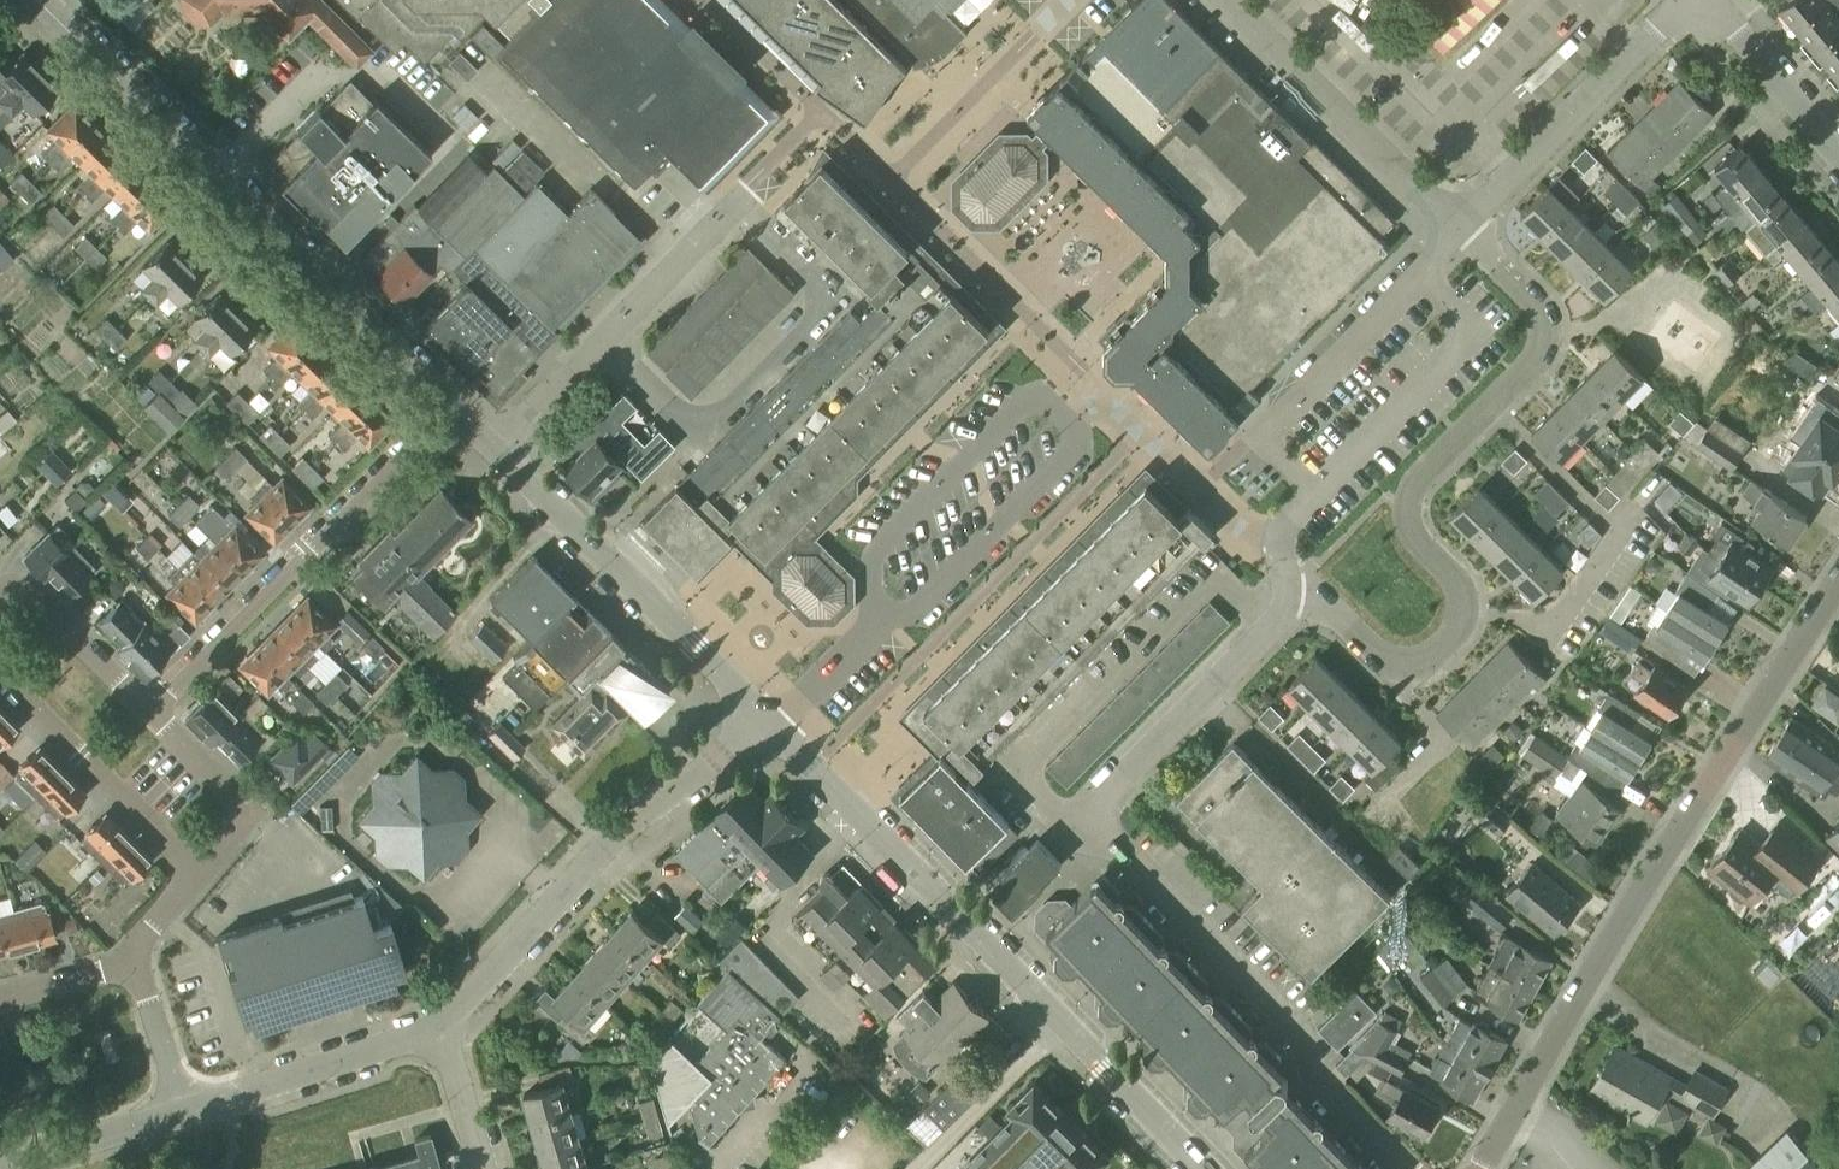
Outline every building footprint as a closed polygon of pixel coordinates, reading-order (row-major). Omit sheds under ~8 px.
[(185,8),(195,18),(209,21),(220,10),(260,10),(287,36),(306,16),(289,0),(182,0),(185,8)] [(318,0),(289,0),(306,16),(356,65),(370,51),(318,0)] [(393,52),(403,42),(423,62),(453,32),(460,39),(484,14),(509,38),(532,15),(527,11),(538,0),(341,0),(393,52)] [(532,15),(509,38),(503,45),(497,50),(549,101),(648,0),(547,0),(532,15)] [(549,101),(598,150),(698,48),(681,31),(688,25),(663,0),(648,0),(549,101)] [(746,5),(771,30),(800,0),(751,0),(746,5)] [(838,0),(800,0),(771,30),(821,79),(865,109),(895,78),(906,67),(838,0)] [(912,61),(914,59),(921,57),(926,56),(930,54),(934,52),(938,49),(941,47),(945,44),(948,41),(961,27),(967,33),(968,32),(945,10),(955,0),(851,0),(912,61)] [(1048,92),(1047,112),(1182,246),(1183,285),(1150,319),(1149,318),(1124,345),(1123,352),(1126,355),(1133,354),(1170,390),(1209,429),(1219,418),(1219,419),(1220,418),(1227,424),(1226,425),(1226,428),(1228,428),(1259,397),(1250,388),(1389,246),(1379,236),(1394,220),(1312,139),(1253,198),(1163,109),(1220,51),(1168,0),(1140,0),(1048,92)] [(1779,7),(1784,14),(1838,80),(1838,0),(1787,0),(1779,7)] [(497,50),(503,45),(482,24),(469,36),(491,57),(497,50)] [(1477,44),(1436,89),(1455,106),(1496,61),(1477,44)] [(650,136),(718,68),(698,48),(598,150),(632,183),(665,150),(650,136)] [(253,49),(204,97),(233,126),(281,78),(253,49)] [(4,107),(40,71),(22,54),(13,63),(0,51),(0,80),(8,88),(0,96),(0,111),(4,107)] [(459,52),(449,62),(467,80),(477,70),(459,52)] [(399,63),(423,79),(430,68),(406,53),(399,63)] [(732,82),(718,68),(650,136),(665,150),(732,82)] [(57,88),(40,71),(4,107),(11,114),(23,102),(33,112),(57,88)] [(1680,80),(1656,105),(1689,137),(1713,113),(1680,80)] [(732,82),(665,150),(704,190),(722,172),(715,165),(765,114),(732,82)] [(353,232),(430,153),(374,99),(372,101),(355,86),(345,87),(344,85),(319,111),(318,110),(297,132),(298,133),(270,161),(271,162),(271,172),(271,173),(282,183),(279,186),(315,222),(318,219),(322,222),(323,221),(331,229),(329,230),(343,243),(353,232)] [(49,163),(90,121),(73,104),(48,130),(57,140),(42,155),(49,163)] [(478,118),(464,104),(450,117),(465,132),(478,118)] [(1689,137),(1656,105),(1632,128),(1665,161),(1689,137)] [(90,121),(49,163),(57,170),(73,155),(81,163),(107,137),(90,121)] [(1417,133),(1442,159),(1455,147),(1430,121),(1417,133)] [(1665,161),(1632,128),(1608,153),(1651,195),(1660,186),(1655,181),(1650,177),(1665,161)] [(91,172),(82,181),(76,188),(83,194),(123,153),(107,137),(81,163),(91,172)] [(3,144),(0,141),(0,166),(12,155),(3,144)] [(997,149),(992,145),(964,174),(968,178),(961,185),(961,205),(975,219),(996,219),(1038,176),(1037,156),(1023,142),(1003,142),(997,149)] [(1723,204),(1763,170),(1741,145),(1714,167),(1730,186),(1726,190),(1723,188),(1715,194),(1723,204)] [(1597,159),(1585,148),(1573,160),(1585,172),(1597,159)] [(89,200),(104,185),(114,195),(139,169),(123,153),(83,194),(89,200)] [(375,274),(481,166),(469,154),(417,208),(414,204),(398,221),(390,214),(384,221),(391,228),(360,260),(375,274)] [(850,309),(689,473),(645,518),(646,519),(698,571),(730,539),(732,538),(725,532),(726,531),(725,531),(735,521),(736,521),(749,534),(750,534),(767,551),(793,525),(844,474),(987,328),(984,325),(984,324),(981,321),(981,315),(964,299),(958,299),(953,294),(952,288),(938,274),(932,274),(930,272),(930,271),(919,260),(822,163),(818,167),(814,175),(809,172),(805,180),(775,212),(810,247),(817,240),(867,290),(867,291),(868,292),(868,291),(878,301),(860,320),(850,309)] [(463,257),(524,195),(493,165),(487,172),(481,166),(375,274),(404,303),(430,276),(428,274),(437,265),(446,274),(450,270),(463,257)] [(139,169),(114,195),(123,204),(114,213),(108,219),(115,226),(156,185),(139,169)] [(1763,170),(1723,204),(1730,213),(1737,207),(1737,203),(1741,200),(1756,218),(1784,196),(1763,170)] [(20,193),(31,182),(21,172),(9,183),(20,193)] [(1615,203),(1628,190),(1617,179),(1603,192),(1615,203)] [(41,193),(31,182),(20,193),(30,204),(41,193)] [(590,189),(567,213),(536,182),(524,195),(463,257),(548,340),(557,332),(552,327),(639,238),(590,189)] [(156,185),(115,226),(123,234),(129,228),(127,226),(136,217),(147,227),(172,201),(156,185)] [(1542,236),(1570,207),(1549,186),(1520,214),(1542,236)] [(9,199),(0,188),(0,207),(9,199)] [(1628,190),(1615,203),(1626,214),(1640,201),(1628,190)] [(1711,193),(1703,200),(1712,211),(1720,204),(1711,193)] [(1698,223),(1676,196),(1665,205),(1687,232),(1698,223)] [(1784,196),(1756,218),(1743,229),(1757,245),(1765,254),(1805,221),(1784,196)] [(52,226),(64,215),(53,204),(42,215),(52,226)] [(1570,207),(1542,236),(1563,256),(1591,227),(1570,207)] [(64,215),(52,226),(62,236),(74,225),(64,215)] [(1658,221),(1642,234),(1653,247),(1669,235),(1658,221)] [(1805,221),(1765,254),(1773,264),(1780,257),(1779,253),(1783,250),(1798,269),(1826,246),(1805,221)] [(1612,248),(1591,227),(1563,256),(1583,277),(1612,248)] [(84,258),(95,247),(85,236),(74,247),(84,258)] [(147,295),(183,259),(166,241),(141,266),(151,277),(140,288),(147,295)] [(1826,246),(1798,269),(1814,288),(1810,291),(1807,289),(1800,296),(1807,305),(1838,278),(1838,262),(1826,246)] [(95,247),(84,258),(95,268),(106,257),(95,247)] [(768,268),(749,249),(748,248),(738,258),(758,278),(768,268)] [(1633,269),(1612,248),(1583,277),(1605,298),(1633,269)] [(458,285),(460,287),(426,324),(441,339),(442,338),(497,392),(517,372),(518,372),(518,371),(548,340),(463,257),(450,270),(462,281),(458,285)] [(758,278),(738,258),(728,269),(748,289),(758,278)] [(201,277),(183,259),(147,295),(155,303),(166,291),(177,302),(201,277)] [(1714,269),(1723,279),(1727,284),(1740,274),(1727,259),(1714,269)] [(748,289),(774,314),(795,293),(769,267),(768,268),(758,278),(748,289)] [(728,269),(717,279),(737,299),(748,289),(728,269)] [(1807,305),(1816,315),(1823,309),(1822,304),(1825,301),(1838,317),(1838,278),(1807,305)] [(737,299),(717,279),(707,289),(727,309),(737,299)] [(707,289),(697,300),(717,320),(727,309),(707,289)] [(748,289),(737,299),(727,309),(753,335),(774,314),(748,289)] [(200,347),(236,311),(218,293),(193,318),(203,328),(192,339),(200,347)] [(1757,294),(1743,297),(1746,307),(1759,303),(1757,294)] [(1807,305),(1800,297),(1791,305),(1798,312),(1807,305)] [(707,330),(717,320),(697,300),(687,310),(707,330)] [(727,309),(717,320),(707,330),(733,356),(753,335),(727,309)] [(707,330),(687,310),(676,321),(696,340),(707,330)] [(254,329),(236,311),(200,347),(207,354),(218,342),(229,353),(254,329)] [(105,340),(116,328),(106,318),(94,329),(105,340)] [(270,379),(311,337),(294,321),(269,347),(277,355),(269,364),(263,371),(270,379)] [(696,340),(676,321),(666,331),(686,351),(686,350),(696,340)] [(1829,331),(1838,343),(1838,322),(1829,331)] [(127,339),(116,328),(105,340),(115,350),(127,339)] [(707,330),(696,340),(686,350),(694,358),(713,376),(733,356),(707,330)] [(686,351),(666,331),(656,341),(676,361),(686,351)] [(327,353),(311,337),(270,379),(278,386),(284,380),(284,379),(293,370),(302,379),(327,353)] [(676,361),(656,341),(646,351),(666,371),(676,361)] [(1593,370),(1622,398),(1644,377),(1614,348),(1593,370)] [(713,376),(694,358),(686,350),(686,351),(676,361),(666,371),(666,372),(692,397),(713,376)] [(1811,380),(1820,367),(1795,351),(1782,361),(1811,380)] [(327,353),(302,379),(310,387),(301,396),(295,403),(303,411),(343,369),(327,353)] [(24,354),(17,361),(23,367),(30,361),(24,354)] [(343,369),(303,411),(311,418),(317,412),(316,411),(325,401),(334,410),(359,385),(343,369)] [(158,391),(169,380),(158,370),(147,381),(158,391)] [(1622,398),(1593,370),(1572,391),(1602,419),(1622,398)] [(158,391),(159,392),(168,401),(174,395),(179,390),(169,380),(158,391)] [(359,385),(334,410),(344,420),(335,429),(328,435),(335,442),(376,401),(359,385)] [(1602,419),(1572,391),(1552,412),(1581,441),(1602,419)] [(168,401),(159,392),(145,407),(170,431),(190,411),(174,395),(168,401)] [(236,413),(248,402),(237,392),(225,403),(236,413)] [(660,430),(645,445),(622,421),(637,407),(625,394),(588,430),(586,428),(555,458),(592,494),(621,465),(616,460),(620,457),(642,479),(675,446),(660,430)] [(1822,493),(1831,480),(1833,481),(1838,472),(1838,409),(1816,394),(1794,427),(1805,435),(1791,454),(1793,455),(1784,468),(1822,493)] [(376,401),(335,442),(343,450),(350,443),(349,442),(358,433),(367,443),(392,417),(376,401)] [(248,402),(236,413),(247,424),(258,413),(248,402)] [(1668,423),(1680,434),(1681,434),(1692,421),(1679,410),(1668,423)] [(1581,441),(1552,412),(1530,433),(1560,462),(1581,441)] [(268,446),(280,435),(269,424),(258,435),(268,446)] [(1731,470),(1742,454),(1705,428),(1695,445),(1731,470)] [(280,435),(268,446),(279,456),(290,445),(280,435)] [(1634,451),(1649,462),(1658,451),(1644,439),(1634,451)] [(281,480),(274,487),(247,462),(248,460),(237,449),(226,460),(265,498),(290,523),(307,506),(295,494),(295,493),(296,493),(290,487),(288,487),(281,480)] [(1525,459),(1515,449),(1503,461),(1514,471),(1525,459)] [(36,465),(47,476),(62,461),(52,450),(36,465)] [(1649,462),(1634,451),(1623,462),(1638,475),(1649,462)] [(301,478),(312,467),(302,456),(290,468),(301,478)] [(168,485),(180,471),(165,458),(153,472),(168,485)] [(248,499),(255,506),(248,514),(255,521),(255,522),(255,523),(260,528),(261,528),(262,528),(274,540),(290,523),(265,498),(226,460),(217,469),(228,480),(237,472),(255,490),(249,497),(248,499)] [(1638,475),(1623,462),(1614,473),(1629,486),(1638,475)] [(322,478),(312,467),(301,478),(311,489),(322,478)] [(11,492),(25,500),(37,477),(23,469),(11,492)] [(1614,473),(1605,484),(1619,497),(1629,486),(1614,473)] [(847,478),(844,474),(793,525),(797,529),(809,529),(847,490),(847,478)] [(134,500),(112,479),(100,490),(122,512),(134,500)] [(1543,503),(1556,489),(1546,479),(1533,493),(1543,503)] [(1806,518),(1751,481),(1743,492),(1761,505),(1752,518),(1789,543),(1806,518)] [(93,487),(87,482),(80,482),(75,487),(84,496),(93,487)] [(1179,514),(1148,483),(1081,550),(1082,557),(1031,608),(1024,608),(997,636),(997,642),(985,651),(971,665),(946,695),(938,696),(921,713),(921,721),(947,749),(975,776),(1076,673),(1161,586),(1214,534),(1186,507),(1179,514)] [(1619,497),(1605,484),(1594,497),(1608,509),(1619,497)] [(1472,536),(1500,508),(1478,486),(1450,515),(1472,536)] [(440,488),(395,534),(409,548),(392,566),(432,604),(439,597),(428,586),(430,584),(417,572),(470,518),(440,488)] [(63,501),(74,512),(86,500),(75,489),(63,501)] [(1569,502),(1556,489),(1543,503),(1556,515),(1569,502)] [(1672,505),(1659,492),(1654,498),(1667,510),(1672,505)] [(178,505),(189,516),(200,506),(188,494),(178,505)] [(189,516),(178,505),(168,515),(179,526),(189,516)] [(234,528),(211,505),(194,522),(217,545),(218,545),(243,570),(260,553),(249,542),(248,540),(249,540),(243,534),(243,535),(241,535),(234,527),(234,528)] [(1521,528),(1500,508),(1472,536),(1493,557),(1521,528)] [(143,510),(125,519),(132,531),(149,523),(143,510)] [(1575,535),(1588,547),(1601,534),(1589,521),(1575,535)] [(49,575),(75,549),(64,538),(68,535),(57,524),(25,558),(43,576),(47,573),(49,575)] [(1542,549),(1521,528),(1493,557),(1514,578),(1542,549)] [(392,566),(409,548),(395,534),(390,529),(358,562),(364,567),(353,577),(383,606),(393,596),(433,635),(455,612),(439,597),(432,604),(392,566)] [(1699,541),(1686,532),(1677,544),(1690,554),(1699,541)] [(1717,535),(1707,550),(1758,584),(1770,566),(1732,541),(1730,544),(1717,535)] [(157,548),(146,537),(135,548),(147,559),(157,548)] [(203,544),(194,553),(211,571),(227,586),(243,570),(218,545),(217,545),(211,551),(203,544)] [(95,568),(75,549),(49,575),(69,595),(95,568)] [(1564,570),(1542,549),(1514,578),(1536,599),(1564,570)] [(1758,584),(1707,550),(1698,565),(1710,574),(1708,577),(1747,602),(1758,584)] [(831,614),(845,600),(845,580),(816,552),(796,552),(782,567),(782,587),(789,593),(784,597),(800,613),(804,608),(811,615),(831,614)] [(211,571),(194,553),(179,568),(177,570),(186,577),(211,603),(227,586),(211,571)] [(530,640),(574,596),(532,555),(488,600),(530,640)] [(1650,572),(1658,570),(1663,563),(1651,556),(1644,567),(1650,572)] [(211,603),(186,577),(177,570),(168,579),(176,587),(169,594),(176,601),(176,602),(176,603),(181,608),(183,608),(194,619),(211,603)] [(1667,610),(1715,641),(1726,623),(1707,611),(1717,596),(1684,574),(1673,590),(1678,594),(1667,610)] [(124,587),(114,577),(102,589),(112,599),(124,587)] [(123,643),(141,626),(133,618),(140,610),(126,596),(101,621),(123,643)] [(513,657),(517,662),(502,677),(534,709),(540,702),(566,676),(609,632),(574,596),(530,640),(513,657)] [(290,616),(316,642),(324,650),(341,633),(325,618),(325,616),(326,616),(320,611),(318,611),(307,599),(290,616)] [(1210,601),(1199,612),(1220,632),(1230,621),(1210,601)] [(1715,641),(1667,610),(1656,627),(1651,624),(1641,639),(1675,661),(1684,646),(1703,658),(1715,641)] [(347,611),(336,621),(335,622),(357,643),(369,632),(347,611)] [(1220,632),(1199,612),(1189,622),(1209,642),(1220,632)] [(290,616),(274,632),(308,666),(317,656),(309,648),(316,642),(290,616)] [(1598,631),(1631,654),(1641,638),(1609,616),(1598,631)] [(144,622),(141,626),(123,643),(117,649),(144,676),(171,649),(170,648),(185,633),(172,620),(158,635),(144,622)] [(508,645),(483,622),(467,639),(492,662),(508,645)] [(1209,642),(1189,622),(1179,632),(1199,652),(1209,642)] [(274,632),(258,649),(284,674),(290,668),(298,675),(308,666),(274,632)] [(623,646),(609,632),(566,676),(579,690),(587,682),(590,685),(601,697),(612,686),(626,700),(643,717),(661,699),(659,698),(667,690),(666,689),(656,684),(659,681),(627,650),(625,652),(621,648),(623,646)] [(1199,652),(1179,632),(1169,643),(1189,663),(1199,652)] [(361,646),(373,658),(383,647),(372,636),(361,646)] [(1508,641),(1484,665),(1518,700),(1533,684),(1537,689),(1546,680),(1508,641)] [(1189,663),(1169,643),(1159,653),(1179,673),(1189,663)] [(258,649),(241,665),(253,677),(253,678),(252,679),(258,684),(260,684),(267,691),(274,684),(282,692),(292,682),(284,674),(258,649)] [(1159,653),(1148,663),(1169,683),(1179,673),(1159,653)] [(1309,707),(1338,679),(1316,657),(1288,686),(1309,707)] [(1651,667),(1639,659),(1631,671),(1644,679),(1635,692),(1668,713),(1686,685),(1654,664),(1651,667)] [(1148,663),(1138,674),(1158,694),(1169,683),(1148,663)] [(1518,700),(1484,665),(1460,689),(1494,723),(1518,700)] [(325,683),(337,694),(347,683),(336,672),(325,683)] [(1158,694),(1138,674),(1128,684),(1148,704),(1158,694)] [(214,740),(238,716),(225,703),(240,688),(228,676),(220,683),(212,690),(211,689),(184,716),(211,743),(215,740),(214,740)] [(1358,699),(1338,679),(1309,707),(1330,728),(1358,699)] [(337,694),(325,683),(315,693),(327,704),(337,694)] [(1148,704),(1128,684),(1118,694),(1138,714),(1148,704)] [(601,697),(590,685),(550,725),(582,757),(626,713),(619,706),(626,700),(612,686),(601,697)] [(1813,702),(1838,719),(1838,717),(1838,697),(1824,687),(1813,702)] [(1494,723),(1460,689),(1436,713),(1470,747),(1494,723)] [(301,691),(291,702),(303,713),(313,702),(301,691)] [(1601,711),(1591,728),(1639,759),(1650,740),(1632,729),(1641,714),(1608,692),(1597,709),(1601,711)] [(1118,694),(1108,705),(1128,725),(1138,714),(1118,694)] [(1379,720),(1358,699),(1330,728),(1351,749),(1379,720)] [(1543,702),(1533,720),(1556,732),(1566,714),(1543,702)] [(1128,725),(1108,705),(1097,715),(1118,735),(1128,725)] [(1269,705),(1258,716),(1270,729),(1281,718),(1269,705)] [(246,708),(238,716),(214,740),(215,740),(235,761),(263,734),(252,723),(256,719),(246,708)] [(17,727),(0,710),(0,745),(17,727)] [(1097,715),(1087,725),(1107,746),(1118,735),(1097,715)] [(1778,737),(1831,773),(1833,770),(1838,774),(1835,780),(1838,782),(1838,770),(1835,768),(1838,762),(1838,749),(1791,717),(1778,737)] [(1379,720),(1351,749),(1371,769),(1363,777),(1375,789),(1401,762),(1390,752),(1401,741),(1379,720)] [(1513,721),(1503,730),(1513,741),(1523,731),(1513,721)] [(498,745),(510,733),(499,723),(488,734),(498,745)] [(1087,725),(1077,736),(1097,756),(1107,746),(1087,725)] [(1576,741),(1567,755),(1567,756),(1569,758),(1600,777),(1608,764),(1627,777),(1639,759),(1591,728),(1581,744),(1576,741)] [(524,748),(510,733),(498,745),(513,759),(524,748)] [(1300,758),(1312,746),(1298,733),(1287,745),(1300,758)] [(1555,778),(1569,758),(1567,756),(1567,755),(1534,733),(1520,754),(1555,778)] [(296,734),(271,760),(292,780),(325,746),(314,735),(305,743),(296,734)] [(1077,736),(1067,746),(1087,766),(1097,756),(1077,736)] [(1831,773),(1778,737),(1765,757),(1819,794),(1819,792),(1825,796),(1835,780),(1838,774),(1833,770),(1831,773)] [(1313,821),(1253,763),(1250,760),(1249,760),(1232,743),(1176,800),(1197,821),(1263,884),(1241,905),(1310,973),(1388,895),(1313,821)] [(1503,755),(1492,745),(1480,757),(1490,767),(1492,766),(1497,771),(1504,763),(1500,758),(1503,755)] [(1067,746),(1057,756),(1077,777),(1087,766),(1067,746)] [(1325,759),(1312,746),(1300,758),(1313,771),(1325,759)] [(14,777),(3,788),(22,807),(33,796),(35,797),(61,771),(39,748),(12,774),(14,777)] [(235,770),(257,789),(272,771),(250,752),(235,770)] [(901,793),(900,795),(967,864),(1008,824),(941,755),(939,756),(940,756),(934,762),(925,770),(917,778),(921,782),(904,798),(902,796),(903,795),(901,793)] [(437,862),(450,861),(450,855),(452,855),(460,846),(460,844),(466,843),(466,830),(480,813),(463,799),(462,779),(451,769),(430,770),(414,756),(399,773),(379,774),(369,785),(371,806),(358,820),(374,835),(375,855),(386,865),(406,864),(422,878),(437,862)] [(1077,777),(1057,756),(1047,767),(1067,787),(1077,777)] [(61,771),(35,797),(57,820),(84,793),(61,771)] [(1354,788),(1341,774),(1329,786),(1343,800),(1354,788)] [(1566,821),(1595,844),(1621,809),(1581,780),(1556,814),(1566,821)] [(694,874),(773,796),(771,794),(763,802),(745,784),(714,815),(716,817),(707,826),(705,824),(675,855),(694,874)] [(803,827),(773,796),(694,874),(715,895),(736,874),(743,881),(761,864),(789,838),(790,839),(795,835),(803,827)] [(1483,822),(1495,808),(1489,803),(1477,817),(1483,822)] [(1553,818),(1541,810),(1528,827),(1540,836),(1553,818)] [(102,863),(128,837),(105,814),(86,833),(88,835),(81,843),(102,863)] [(1750,903),(1770,878),(1792,895),(1823,857),(1778,821),(1760,844),(1742,829),(1708,870),(1730,888),(1730,893),(1740,901),(1745,899),(1750,903)] [(1824,836),(1838,851),(1838,822),(1824,836)] [(27,871),(46,851),(34,839),(21,853),(7,840),(15,832),(7,824),(0,832),(0,846),(4,850),(27,871)] [(812,853),(795,835),(790,839),(789,838),(761,864),(771,874),(765,881),(773,890),(780,883),(781,884),(812,853)] [(128,837),(102,863),(122,883),(129,876),(131,879),(150,859),(128,837)] [(1178,837),(1171,844),(1170,844),(1183,857),(1190,850),(1178,837)] [(995,880),(1012,898),(1024,898),(1033,890),(1060,863),(1036,839),(1024,851),(1020,846),(1003,863),(1007,868),(995,880)] [(1409,876),(1420,865),(1399,844),(1387,855),(1409,876)] [(1458,861),(1457,854),(1454,851),(1447,859),(1455,865),(1458,861)] [(1533,864),(1520,879),(1506,896),(1554,935),(1580,903),(1533,864)] [(104,877),(97,870),(88,878),(95,885),(104,877)] [(881,907),(868,893),(859,885),(854,889),(840,875),(844,871),(843,870),(833,880),(829,876),(826,875),(823,876),(821,878),(820,881),(821,884),(825,888),(792,919),(831,960),(819,971),(827,979),(886,922),(876,912),(881,907)] [(1281,1095),(1287,1088),(1287,1082),(1283,1077),(1277,1077),(1270,1070),(1282,1058),(1281,1057),(1281,1058),(1266,1042),(1258,1042),(1256,1045),(1250,1038),(1252,1036),(1252,1028),(1238,1013),(1237,1012),(1236,1012),(1222,997),(1214,997),(1212,999),(1205,992),(1208,990),(1208,983),(1194,968),(1194,967),(1193,966),(1192,965),(1192,966),(1177,951),(1170,951),(1168,953),(1161,946),(1163,944),(1163,936),(1149,921),(1148,920),(1133,905),(1126,905),(1123,907),(1117,901),(1118,899),(1119,891),(1105,876),(1105,875),(1104,874),(1092,886),(1091,885),(1065,910),(1062,907),(1052,907),(1044,915),(1044,925),(1059,941),(1058,942),(1059,944),(1055,947),(1055,958),(1064,967),(1075,967),(1079,964),(1080,965),(1081,964),(1103,986),(1102,988),(1103,989),(1100,993),(1100,1004),(1108,1013),(1119,1013),(1123,1009),(1124,1011),(1126,1009),(1148,1032),(1146,1034),(1148,1035),(1144,1038),(1144,1050),(1153,1059),(1164,1059),(1167,1055),(1168,1057),(1170,1055),(1192,1078),(1191,1079),(1192,1081),(1188,1084),(1188,1095),(1197,1104),(1208,1104),(1212,1101),(1213,1102),(1214,1101),(1221,1107),(1231,1108),(1242,1096),(1244,1097),(1246,1095),(1252,1101),(1250,1104),(1250,1110),(1254,1114),(1260,1114),(1269,1123),(1263,1129),(1260,1126),(1250,1126),(1242,1133),(1242,1144),(1247,1150),(1257,1160),(1256,1161),(1257,1162),(1254,1166),(1254,1168),(1363,1168),(1362,1167),(1362,1168),(1341,1146),(1341,1145),(1340,1145),(1319,1123),(1318,1122),(1297,1100),(1296,1099),(1290,1104),(1281,1095)] [(58,895),(70,907),(86,892),(75,879),(58,895)] [(253,1029),(368,992),(396,983),(393,974),(405,971),(390,922),(404,905),(375,880),(359,898),(281,923),(278,915),(244,926),(249,941),(228,948),(234,970),(227,972),(243,1022),(250,1020),(253,1029)] [(1461,896),(1498,928),(1511,912),(1473,881),(1461,896)] [(14,912),(23,947),(54,938),(47,913),(45,913),(42,904),(14,912)] [(685,904),(676,914),(674,916),(693,932),(704,920),(685,904)] [(612,932),(643,960),(662,937),(670,944),(681,932),(656,910),(646,922),(632,910),(612,932)] [(14,912),(0,916),(0,953),(23,947),(14,912)] [(748,928),(734,915),(715,934),(728,947),(748,928)] [(63,920),(67,933),(77,930),(73,917),(63,920)] [(1777,918),(1758,933),(1817,1010),(1836,996),(1777,918)] [(886,922),(827,979),(834,986),(845,975),(885,1016),(937,965),(932,969),(912,949),(917,944),(895,922),(890,926),(886,922)] [(643,960),(612,932),(593,954),(624,981),(643,960)] [(1489,964),(1496,967),(1535,989),(1551,959),(1518,941),(1516,944),(1504,937),(1489,964)] [(731,972),(753,950),(742,938),(718,961),(728,970),(731,972)] [(743,983),(765,962),(753,950),(731,972),(743,983)] [(624,981),(593,954),(574,976),(605,1003),(624,981)] [(1446,957),(1433,967),(1453,994),(1466,984),(1446,957)] [(1751,972),(1767,989),(1779,976),(1763,960),(1751,972)] [(756,994),(776,973),(765,962),(743,983),(756,994)] [(1453,994),(1433,967),(1419,977),(1443,1006),(1446,1004),(1453,994)] [(1535,989),(1496,967),(1487,982),(1481,979),(1473,994),(1518,1019),(1535,989)] [(731,972),(728,970),(698,1003),(727,1029),(700,1058),(744,1098),(747,1094),(754,1095),(786,1060),(761,1037),(767,1031),(771,1032),(775,1028),(774,1023),(780,1016),(768,1005),(756,994),(743,983),(731,972)] [(788,985),(776,973),(756,994),(768,1005),(788,985)] [(605,1003),(574,976),(554,998),(569,1011),(559,1022),(583,1043),(594,1031),(586,1024),(605,1003)] [(1356,990),(1344,978),(1326,996),(1337,1008),(1356,990)] [(902,1031),(904,1034),(895,1042),(901,1055),(904,1060),(914,1068),(926,1074),(935,1065),(937,1068),(989,1018),(954,982),(933,1001),(923,991),(897,1017),(907,1027),(902,1031)] [(780,1016),(799,997),(788,985),(768,1005),(780,1016)] [(1377,1011),(1356,991),(1317,1029),(1338,1049),(1377,1011)] [(659,1013),(670,1023),(682,1009),(672,999),(659,1013)] [(1379,1021),(1352,1048),(1374,1061),(1400,1075),(1409,1057),(1408,1057),(1411,1051),(1392,1040),(1397,1030),(1401,1021),(1384,1012),(1379,1021)] [(670,1023),(659,1013),(647,1027),(658,1037),(670,1023)] [(1450,1047),(1488,1069),(1505,1039),(1472,1021),(1470,1024),(1458,1018),(1450,1032),(1456,1035),(1450,1047)] [(117,1058),(109,1031),(97,1034),(106,1062),(117,1058)] [(649,1060),(668,1127),(695,1097),(698,1100),(691,1108),(700,1138),(708,1146),(742,1108),(741,1101),(744,1098),(700,1058),(697,1062),(669,1038),(649,1060)] [(561,1050),(565,1054),(574,1045),(569,1040),(561,1050)] [(1687,1085),(1639,1058),(1616,1045),(1590,1092),(1645,1123),(1664,1089),(1711,1115),(1726,1088),(1695,1070),(1687,1085)] [(1488,1069),(1450,1047),(1444,1059),(1438,1055),(1430,1070),(1441,1077),(1439,1080),(1472,1098),(1488,1069)] [(1374,1061),(1352,1048),(1335,1065),(1345,1076),(1349,1072),(1356,1079),(1374,1061)] [(531,1122),(571,1111),(564,1084),(574,1081),(569,1065),(538,1074),(542,1088),(523,1094),(531,1122)] [(1373,1092),(1391,1103),(1393,1104),(1385,1117),(1404,1127),(1406,1124),(1423,1133),(1425,1130),(1430,1130),(1433,1125),(1430,1120),(1438,1106),(1403,1086),(1402,1088),(1381,1077),(1373,1092)] [(972,1101),(951,1080),(922,1109),(942,1130),(972,1101)] [(930,1168),(1096,1168),(1108,1156),(1033,1082),(1007,1108),(1012,1114),(969,1158),(955,1144),(930,1168)] [(644,1121),(658,1117),(653,1099),(639,1103),(644,1121)] [(579,1138),(571,1111),(531,1122),(539,1150),(579,1138)] [(663,1134),(658,1117),(644,1121),(649,1138),(663,1134)] [(1752,1168),(1824,1168),(1790,1133),(1752,1168)] [(390,1168),(425,1168),(437,1166),(438,1166),(430,1135),(414,1140),(420,1160),(390,1168)] [(579,1138),(539,1150),(545,1168),(576,1168),(587,1166),(579,1138)] [(669,1153),(655,1157),(659,1168),(674,1168),(669,1153)]
